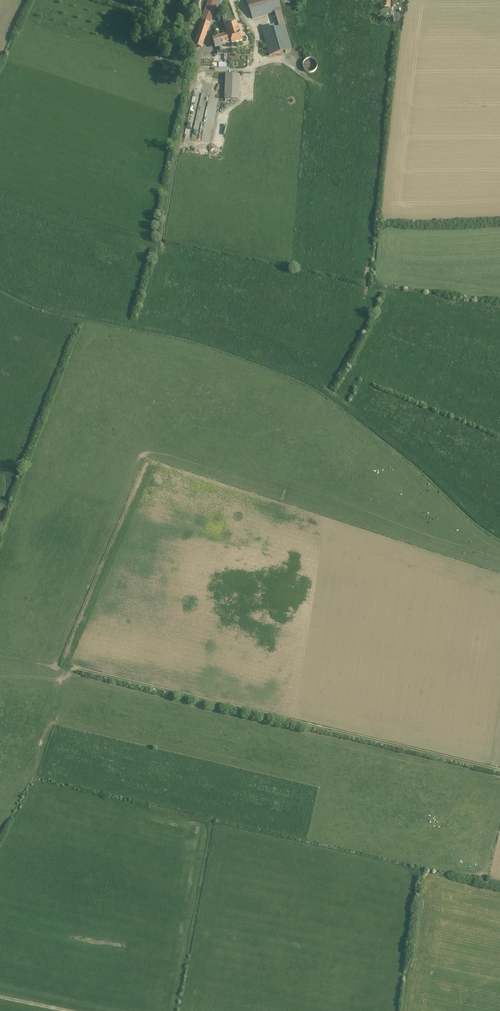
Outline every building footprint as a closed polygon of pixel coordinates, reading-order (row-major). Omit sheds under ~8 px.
[(201,21),(202,21),(194,46),(202,48),(218,0),(208,0),(201,21)] [(246,0),(252,19),(274,13),(280,11),(281,11),(278,0),(246,0)] [(280,11),(274,13),(279,28),(285,27),(280,11)] [(237,24),(225,27),(227,35),(213,40),(215,47),(231,42),(232,45),(242,42),(239,33),(237,24)] [(269,31),(262,33),(269,56),(292,49),(285,27),(279,28),(269,31)] [(229,55),(202,54),(202,67),(229,68),(229,60),(229,58),(229,55)] [(310,58),(308,59),(307,59),(306,60),(305,60),(304,61),(304,62),(303,63),(303,64),(303,65),(303,66),(303,67),(303,68),(304,69),(304,70),(305,71),(306,72),(307,72),(308,73),(310,73),(312,73),(312,72),(313,72),(314,72),(315,71),(315,70),(316,69),(317,68),(317,67),(317,66),(317,65),(317,64),(317,63),(316,63),(316,62),(315,61),(314,60),(313,59),(312,59),(311,58),(310,58)] [(239,75),(226,75),(225,99),(238,99),(239,75)] [(204,117),(200,139),(210,140),(213,124),(206,122),(207,118),(204,117)]
